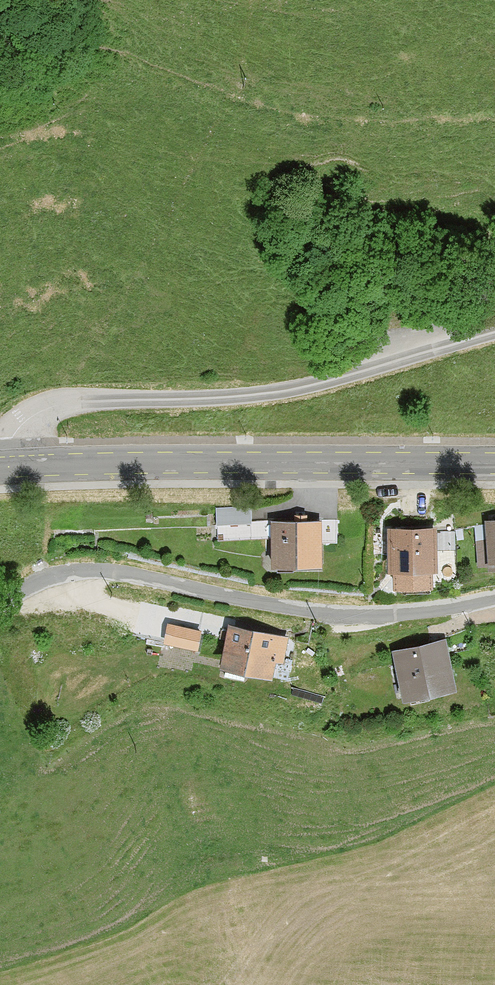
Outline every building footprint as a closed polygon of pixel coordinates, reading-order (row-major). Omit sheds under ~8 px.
[(252,524),(252,506),(215,508),(216,526),(252,524)] [(484,521),(486,541),(488,572),(494,572),(494,520),(484,521)] [(322,522),(272,522),(271,571),(322,569),(322,522)] [(438,529),(387,529),(387,574),(393,574),(393,592),(434,592),(433,574),(438,574),(437,551),(456,550),(456,530),(438,531),(438,529)] [(203,631),(168,624),(166,634),(163,645),(198,652),(203,631)] [(289,637),(229,625),(220,671),(224,672),(222,680),(243,685),(245,677),(272,681),(276,664),(284,665),(289,637)] [(457,692),(446,639),(392,651),(402,704),(457,692)]
